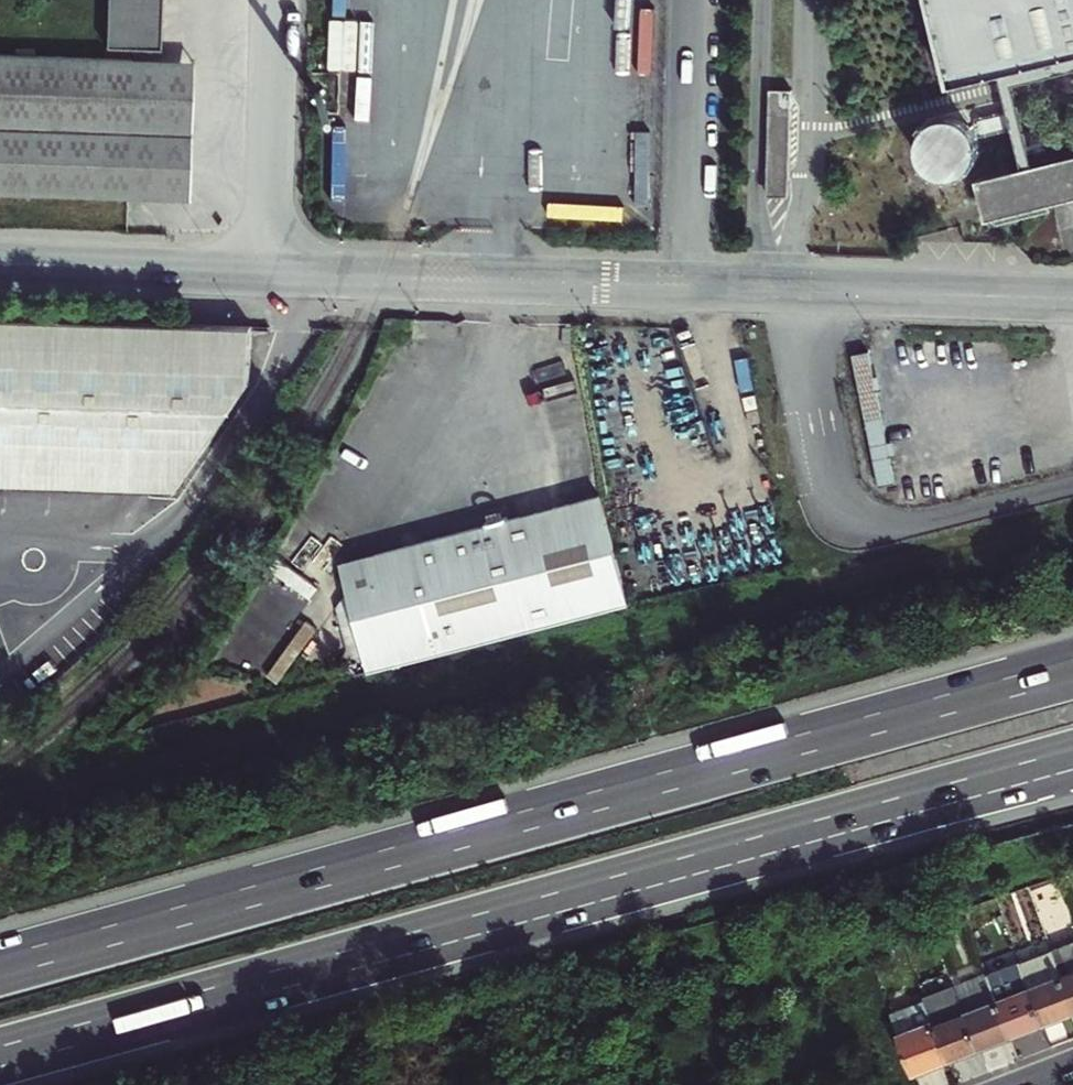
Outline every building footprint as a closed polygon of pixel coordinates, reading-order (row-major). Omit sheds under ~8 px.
[(115,46),(163,47),(164,0),(115,0),(115,46)] [(953,88),(1004,74),(1072,57),(1072,0),(930,0),(953,88)] [(332,46),(333,86),(347,86),(346,46),(332,46)] [(0,55),(0,194),(130,197),(189,199),(194,63),(114,59),(0,55)] [(1004,74),(1010,98),(1027,168),(980,179),(986,202),(990,216),(991,220),(1053,204),(1072,199),(1072,153),(1069,137),(1033,145),(1021,95),(1019,85),(1072,71),(1072,57),(1004,74)] [(792,90),(770,90),(767,196),(789,196),(792,90)] [(257,319),(0,314),(0,482),(181,489),(220,433),(255,381),(256,354),(257,319)] [(348,559),(363,616),(347,620),(356,652),(373,648),(377,668),(634,602),(614,530),(603,493),(348,559)] [(1062,976),(1072,1005),(1072,971),(1062,976)] [(1029,988),(1043,1024),(1072,1013),(1072,1005),(1062,976),(1029,988)] [(1043,1024),(1029,988),(997,1000),(1011,1036),(1043,1024)] [(1011,1036),(997,1000),(967,1011),(980,1047),(1011,1036)] [(980,1047),(967,1011),(934,1024),(948,1060),(980,1047)] [(948,1060),(934,1024),(933,1019),(899,1032),(906,1052),(914,1072),(948,1060)]
